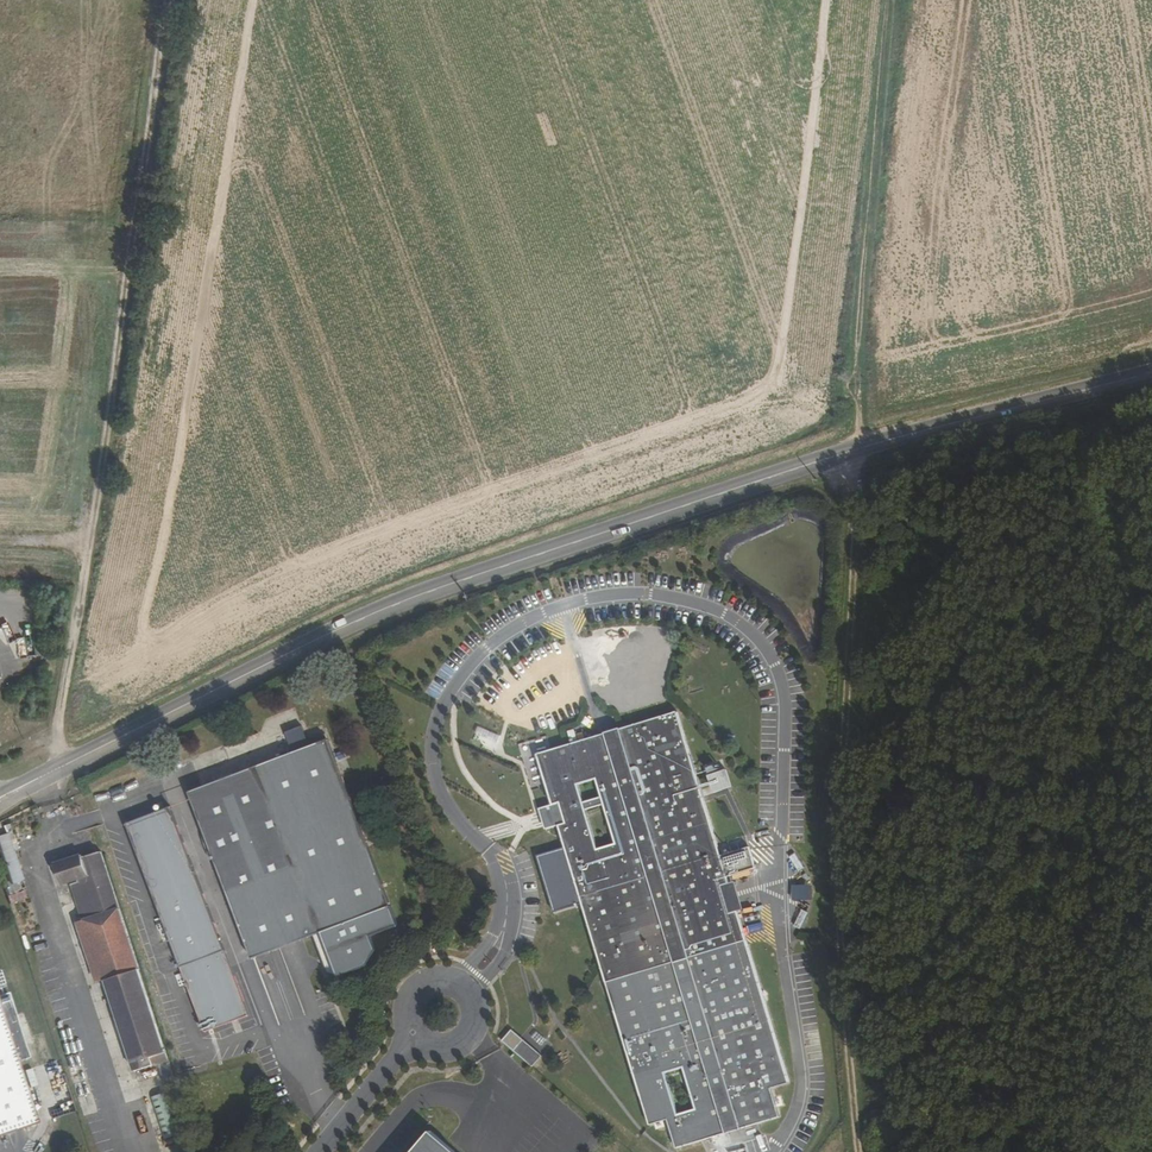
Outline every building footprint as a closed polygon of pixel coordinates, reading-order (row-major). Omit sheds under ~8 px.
[(12,659),(27,656),(24,641),(10,643),(12,659)] [(471,736),(485,742),(492,727),(477,721),(471,736)] [(787,1087),(747,939),(742,921),(734,923),(725,895),(733,892),(679,723),(540,765),(553,810),(637,1093),(646,1128),(664,1123),(670,1150),(777,1120),(770,1093),(787,1087)] [(495,747),(500,733),(491,729),(486,743),(495,747)] [(402,928),(331,741),(192,793),(255,959),(316,937),(331,975),(338,972),(343,977),(372,968),(380,951),(375,936),(402,928)] [(204,1033),(248,1017),(170,808),(126,825),(204,1033)] [(73,885),(82,916),(103,979),(132,1073),(168,1061),(100,851),(81,858),(80,854),(55,863),(62,886),(73,885)] [(798,868),(804,865),(796,851),(790,855),(798,868)] [(801,926),(806,908),(800,906),(795,924),(801,926)] [(103,979),(82,916),(74,919),(94,982),(103,979)] [(42,1124),(21,1063),(33,1059),(10,992),(0,995),(0,1138),(42,1124)] [(510,1031),(501,1042),(531,1069),(541,1058),(510,1031)] [(138,1076),(140,1085),(158,1082),(156,1073),(138,1076)] [(430,1133),(414,1151),(452,1151),(430,1133)] [(687,1151),(725,1151),(722,1139),(686,1147),(687,1151)]
